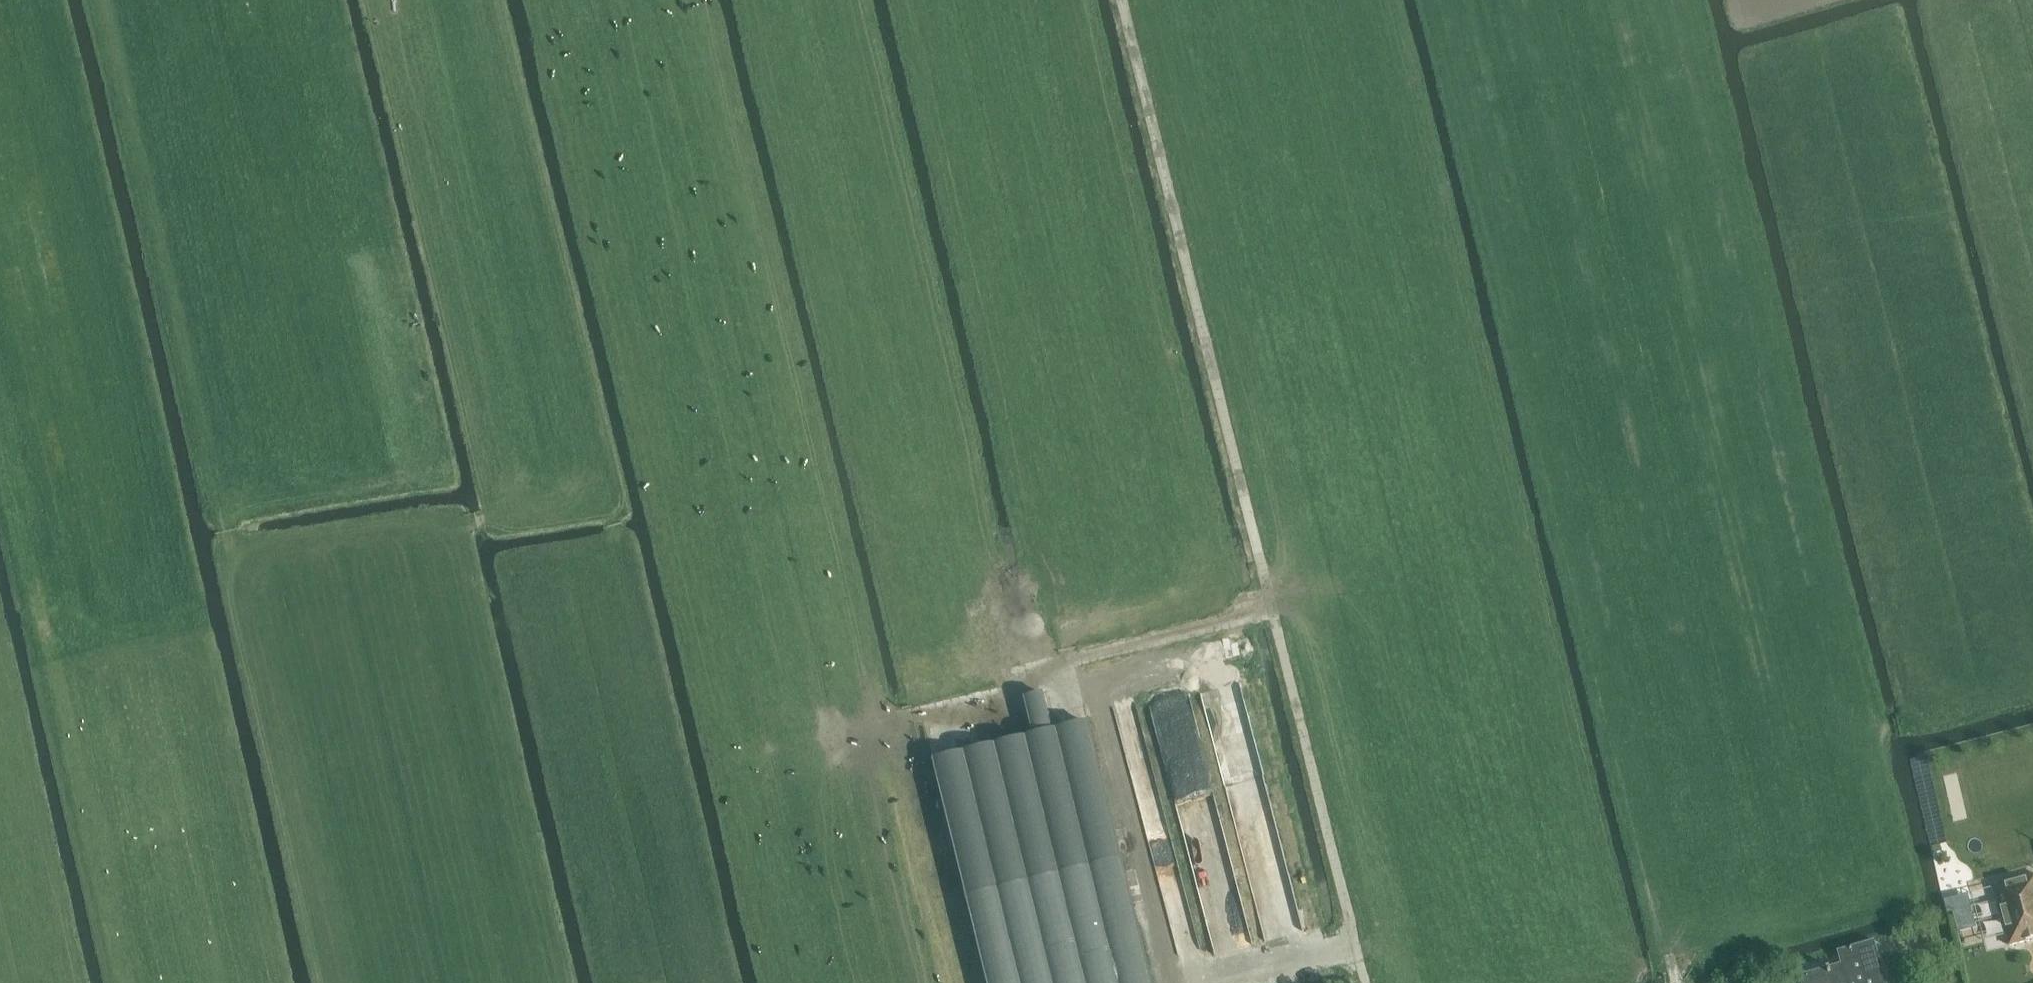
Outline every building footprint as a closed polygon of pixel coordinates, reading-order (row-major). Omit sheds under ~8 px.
[(919,723),(986,982),(1150,982),(1073,684),(919,723)] [(1995,886),(2010,946),(2032,940),(2032,876),(1995,886)] [(1875,941),(1839,951),(1842,963),(1804,975),(1806,982),(1887,982),(1875,941)]
